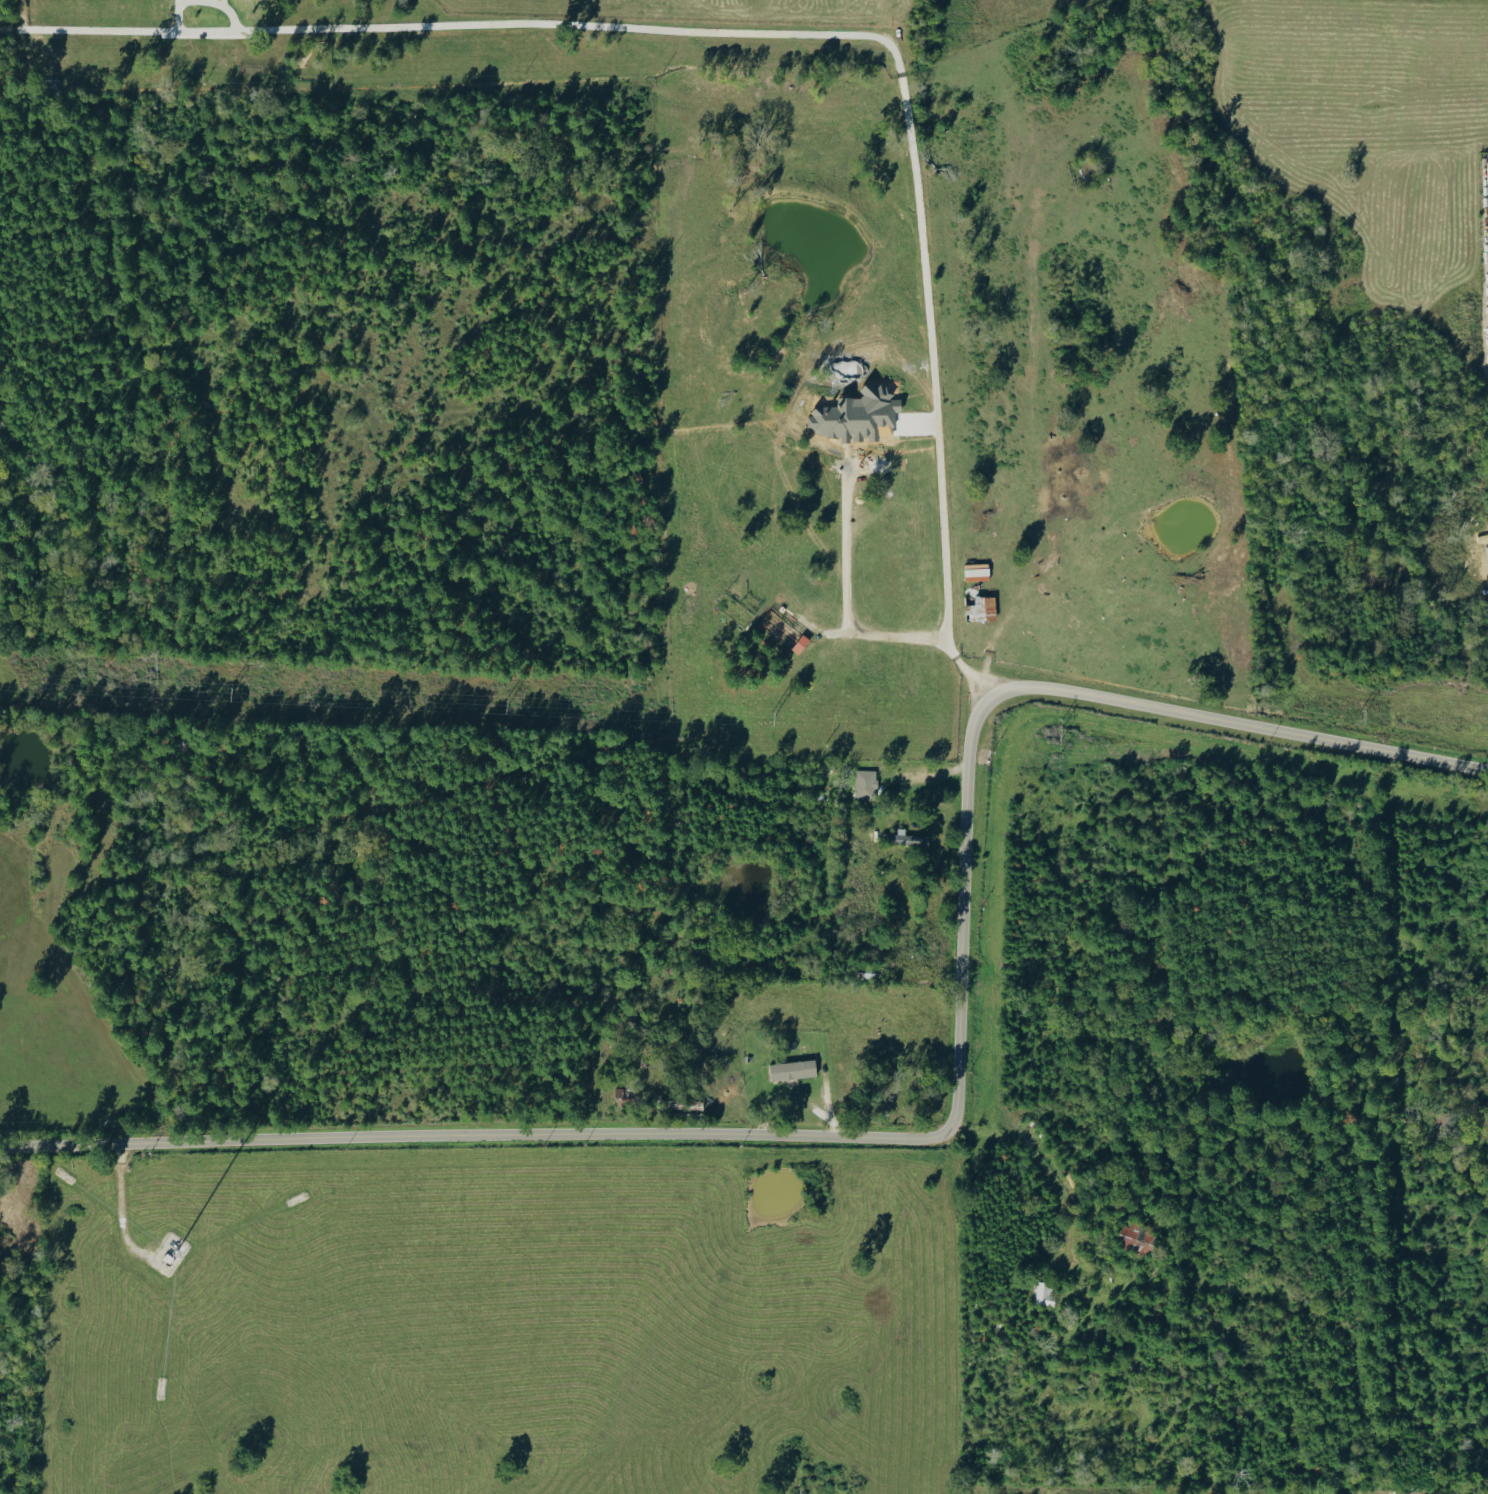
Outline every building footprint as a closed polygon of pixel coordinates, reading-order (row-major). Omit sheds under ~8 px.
[(964,564),(965,581),(989,580),(988,563),(964,564)] [(964,597),(965,621),(995,620),(994,596),(964,597)] [(809,640),(769,610),(758,624),(798,655),(809,640)] [(877,770),(855,770),(854,799),(876,800),(877,770)] [(922,838),(904,837),(904,829),(897,829),(897,834),(888,834),(888,845),(921,846),(922,838)] [(768,1066),(770,1083),(816,1076),(813,1059),(768,1066)] [(1156,1232),(1124,1220),(1113,1246),(1145,1258),(1156,1232)]
